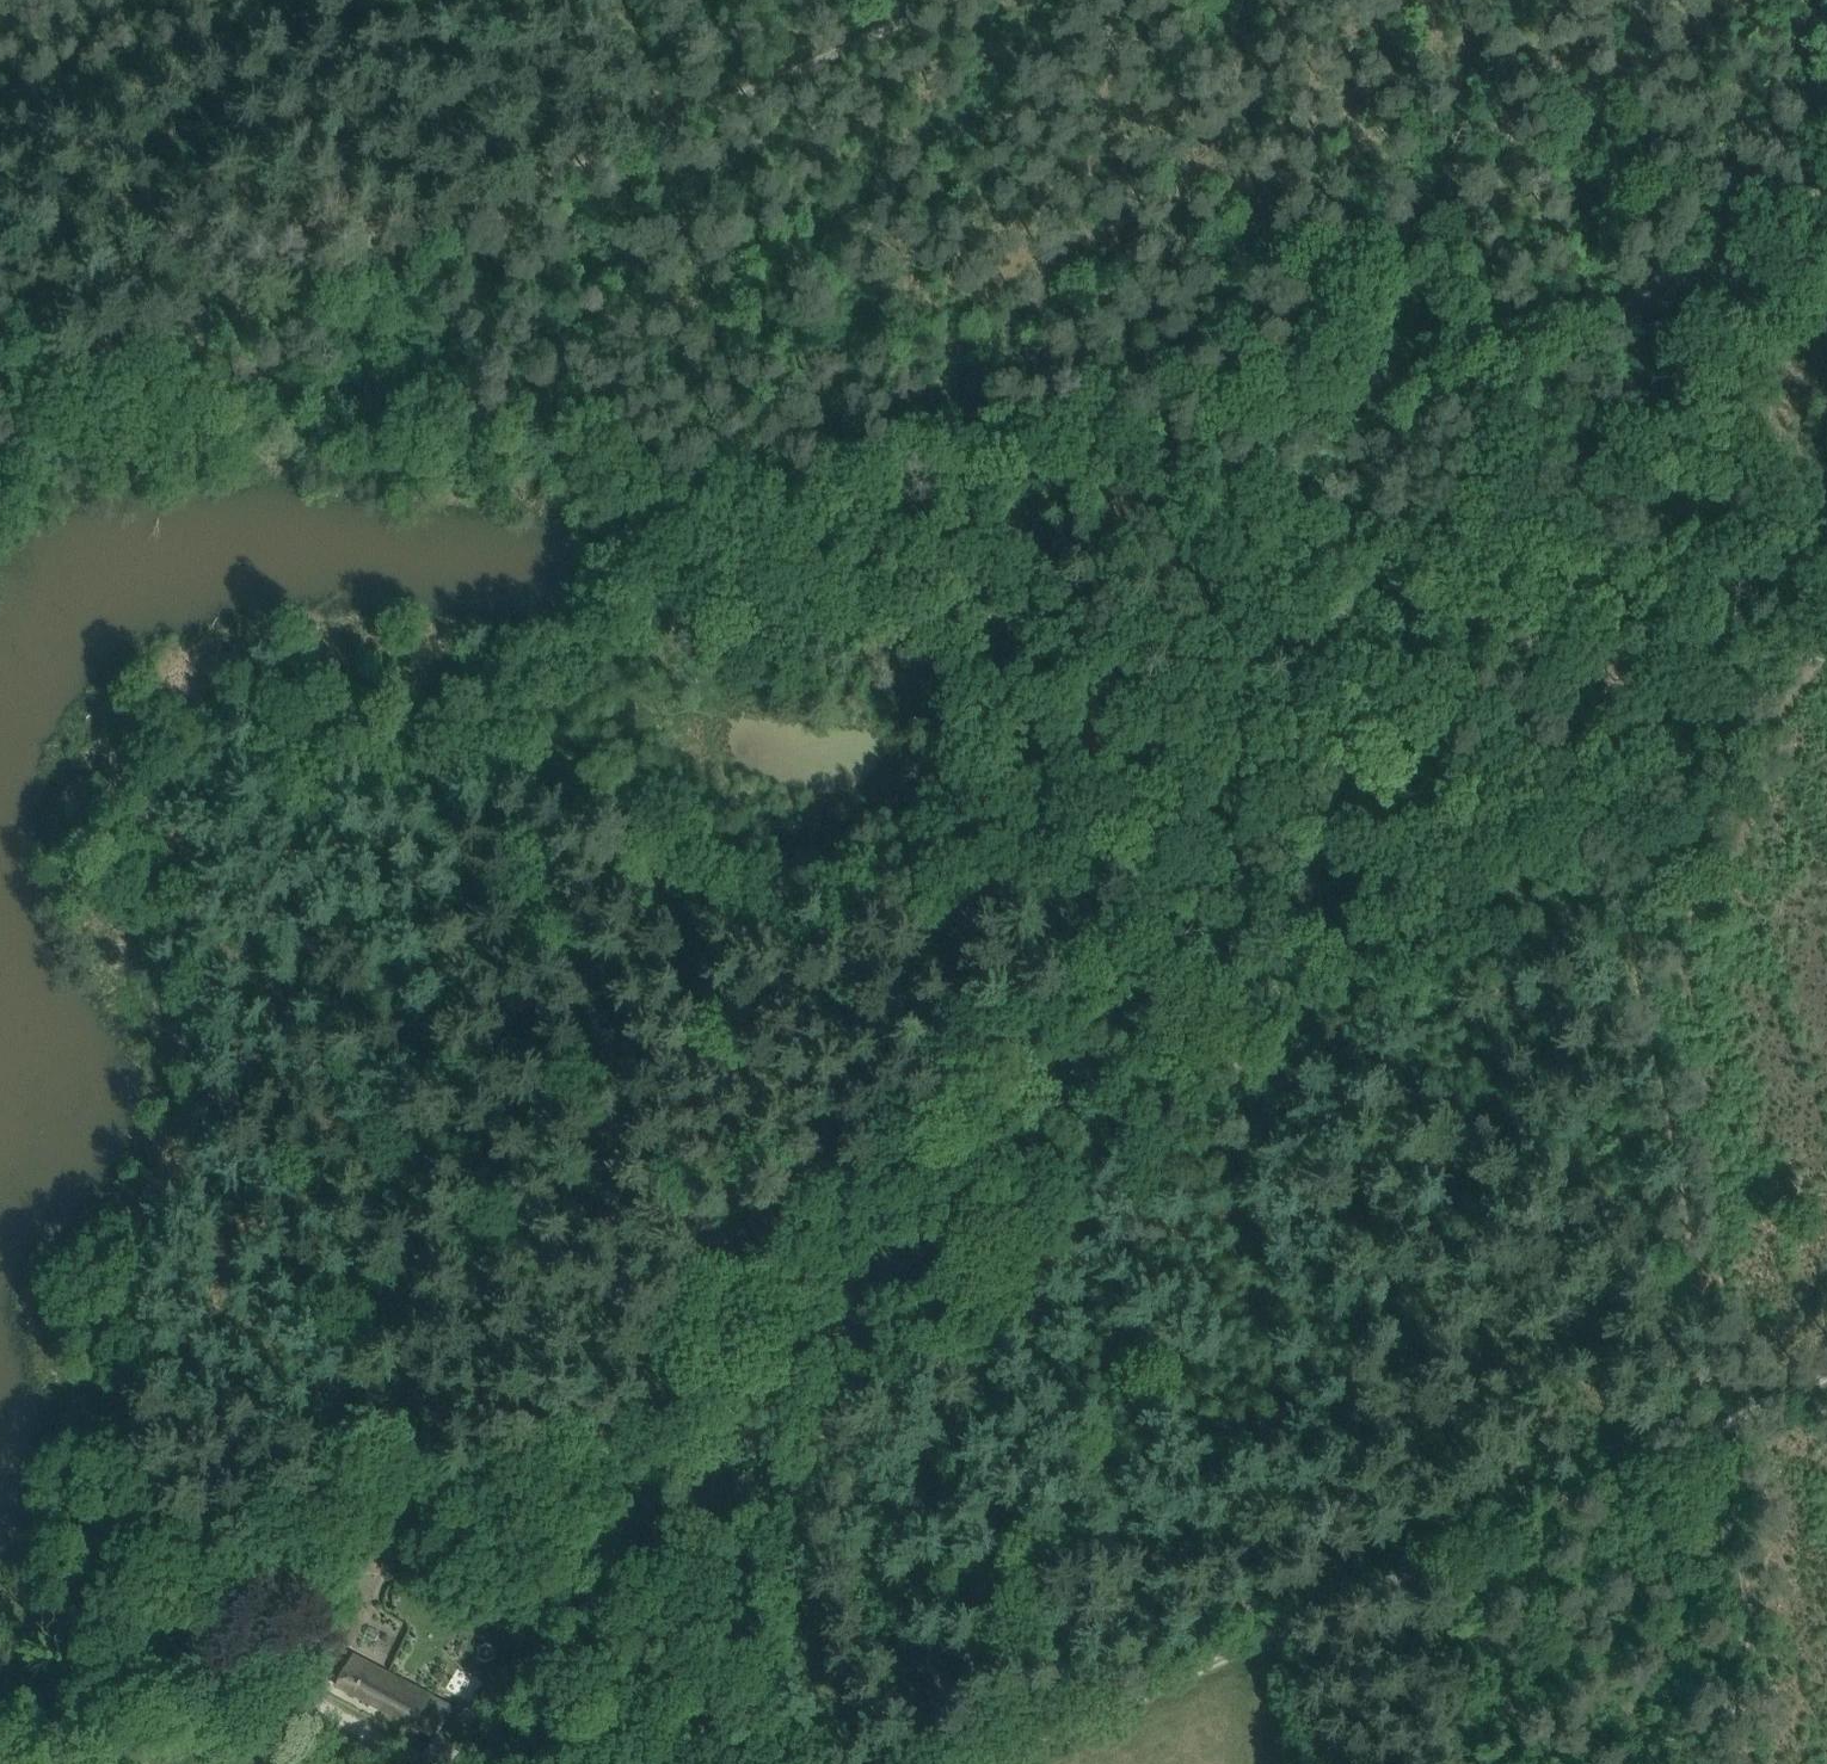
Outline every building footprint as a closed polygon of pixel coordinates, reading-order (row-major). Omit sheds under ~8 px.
[(421,1548),(415,1559),(433,1569),(439,1558),(421,1548)] [(360,1556),(359,1570),(381,1573),(382,1559),(360,1556)] [(453,1706),(354,1655),(338,1685),(437,1737),(453,1706)] [(431,1763),(457,1763),(467,1753),(463,1750),(462,1749),(444,1733),(423,1756),(431,1763)]
